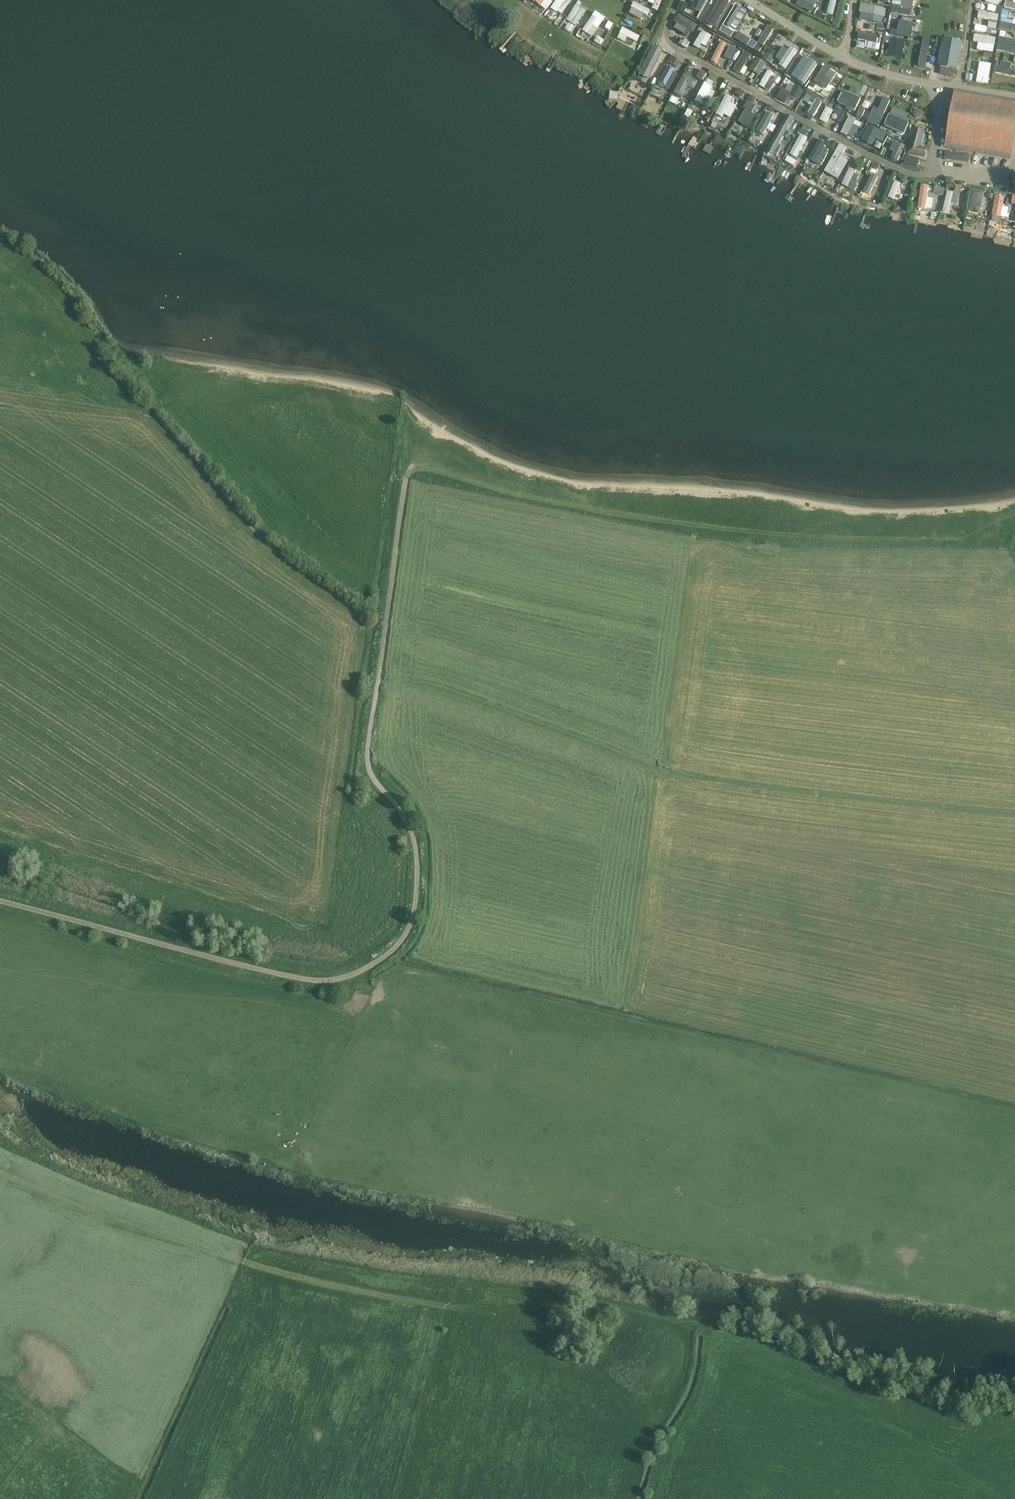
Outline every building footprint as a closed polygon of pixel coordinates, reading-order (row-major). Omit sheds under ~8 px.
[(551,0),(531,0),(544,11),(552,1),(551,0)] [(558,20),(569,0),(554,0),(547,14),(558,20)] [(659,11),(662,0),(650,0),(649,3),(654,4),(652,9),(659,11)] [(690,0),(694,2),(692,9),(702,13),(707,0),(690,0)] [(713,26),(731,0),(720,0),(706,21),(713,26)] [(818,0),(798,0),(796,5),(813,12),(818,0)] [(826,13),(834,15),(838,0),(830,0),(826,13)] [(892,13),(912,15),(913,8),(901,7),(902,0),(893,0),(892,13)] [(1005,8),(1014,10),(1014,0),(1007,0),(1005,8)] [(629,14),(644,21),(650,9),(634,2),(629,14)] [(864,2),(862,13),(886,18),(888,6),(864,2)] [(721,25),(734,33),(748,10),(735,3),(721,25)] [(576,4),(566,20),(576,27),(586,11),(576,4)] [(989,21),(987,32),(996,34),(1000,14),(979,10),(978,19),(989,21)] [(592,37),(600,27),(608,33),(614,24),(596,11),(582,30),(592,37)] [(1000,29),(1014,32),(1014,19),(1009,18),(1010,13),(1003,12),(1000,29)] [(674,22),(693,33),(698,25),(679,14),(674,22)] [(891,16),(889,34),(912,38),(914,24),(899,21),(900,18),(891,16)] [(738,37),(762,51),(775,29),(758,19),(753,28),(757,30),(753,36),(743,30),(738,37)] [(634,40),(637,41),(640,35),(623,27),(616,39),(630,46),(634,40)] [(700,49),(706,33),(700,30),(694,46),(700,49)] [(1008,32),(1000,31),(998,51),(1014,52),(1014,39),(1007,38),(1008,32)] [(858,40),(867,40),(867,48),(880,49),(881,34),(858,33),(858,40)] [(975,34),(973,49),(994,52),(996,37),(975,34)] [(685,47),(688,41),(682,37),(678,43),(685,47)] [(919,66),(928,67),(931,38),(922,37),(919,66)] [(888,57),(903,59),(905,40),(890,38),(888,57)] [(957,69),(961,42),(943,39),(941,49),(939,66),(957,69)] [(720,40),(710,59),(717,63),(727,43),(720,40)] [(730,45),(724,58),(731,62),(738,49),(730,45)] [(733,70),(741,74),(752,55),(744,50),(733,70)] [(768,50),(763,58),(770,61),(774,53),(768,50)] [(789,52),(787,57),(781,54),(776,63),(781,65),(779,70),(785,73),(795,55),(789,52)] [(757,57),(748,68),(758,75),(766,63),(757,57)] [(980,61),(978,77),(989,78),(992,63),(980,61)] [(996,74),(1014,76),(1014,68),(1013,68),(1013,62),(997,61),(996,74)] [(806,83),(816,68),(808,63),(798,78),(806,83)] [(825,64),(815,82),(835,93),(845,74),(825,64)] [(702,70),(697,77),(703,81),(708,74),(702,70)] [(768,70),(758,86),(773,94),(782,77),(768,70)] [(703,106),(718,77),(710,73),(695,101),(703,106)] [(695,90),(699,80),(683,74),(675,93),(683,97),(687,87),(695,90)] [(776,98),(788,105),(794,94),(792,93),(798,82),(788,77),(776,98)] [(737,88),(734,96),(741,99),(744,90),(737,88)] [(844,90),(838,103),(857,111),(863,98),(844,90)] [(955,90),(945,148),(1012,160),(1014,141),(1014,100),(955,90)] [(814,104),(808,114),(815,117),(824,99),(809,91),(804,99),(814,104)] [(737,106),(731,102),(733,97),(726,94),(715,114),(722,118),(724,115),(731,118),(737,106)] [(884,96),(879,109),(875,107),(868,121),(880,126),(891,99),(884,96)] [(671,97),(668,102),(675,106),(678,100),(671,97)] [(755,115),(753,114),(756,104),(746,101),(739,124),(751,128),(755,115)] [(827,123),(834,110),(827,106),(820,120),(827,123)] [(845,123),(847,109),(834,107),(832,121),(845,123)] [(895,115),(908,116),(909,109),(896,107),(895,115)] [(767,108),(758,127),(764,130),(767,123),(773,126),(779,114),(767,108)] [(886,126),(906,134),(911,123),(890,114),(886,126)] [(843,133),(854,138),(859,125),(855,123),(857,118),(850,115),(843,133)] [(793,128),(797,130),(801,123),(795,119),(791,126),(783,122),(768,150),(779,156),(793,128)] [(808,137),(813,129),(805,125),(801,132),(808,137)] [(880,138),(882,130),(867,126),(863,141),(873,143),(875,137),(880,138)] [(921,144),(926,131),(915,128),(907,152),(926,158),(930,147),(921,144)] [(798,157),(807,137),(800,133),(790,154),(798,157)] [(819,140),(810,158),(821,163),(830,145),(819,140)] [(899,161),(906,145),(898,142),(891,157),(899,161)] [(838,179),(851,158),(843,154),(847,147),(841,144),(825,170),(838,179)] [(906,157),(905,165),(919,166),(920,158),(906,157)] [(870,168),(874,163),(867,159),(864,164),(870,168)] [(842,185),(855,190),(861,173),(849,169),(842,185)] [(900,172),(896,180),(902,183),(898,193),(903,195),(911,177),(900,172)] [(864,192),(870,195),(879,177),(872,174),(864,192)] [(895,200),(901,183),(895,180),(888,197),(895,200)] [(933,210),(934,198),(929,197),(930,185),(921,184),(919,208),(933,210)] [(932,192),(944,195),(946,188),(934,185),(932,192)] [(952,202),(958,204),(962,186),(956,185),(955,192),(948,190),(943,211),(950,212),(952,202)] [(983,213),(984,189),(970,189),(969,212),(983,213)] [(994,215),(1009,216),(1009,206),(1005,206),(1005,196),(995,195),(994,215)]
